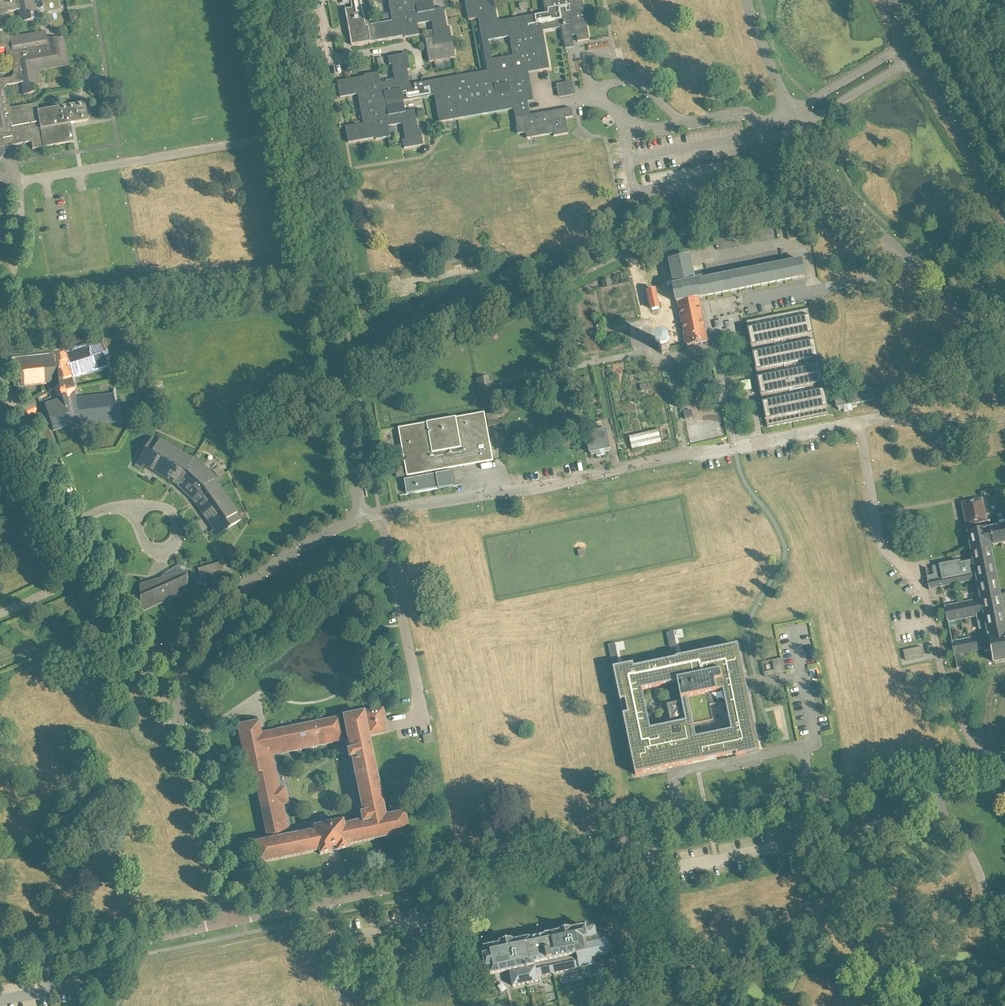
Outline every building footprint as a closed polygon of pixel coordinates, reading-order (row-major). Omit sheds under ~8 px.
[(5,48),(8,63),(12,62),(14,74),(11,78),(0,80),(0,148),(31,142),(32,149),(74,142),(70,124),(88,121),(85,102),(37,111),(36,104),(10,108),(9,100),(6,100),(4,89),(7,85),(21,83),(23,95),(34,93),(34,91),(33,86),(40,84),(39,77),(37,77),(36,70),(39,70),(68,65),(63,37),(50,39),(51,40),(47,41),(45,31),(10,38),(6,15),(9,12),(18,10),(20,22),(31,20),(31,19),(30,13),(37,12),(36,4),(34,4),(34,0),(0,0),(0,49),(5,48)] [(381,83),(379,72),(376,73),(365,75),(365,77),(338,81),(340,97),(358,94),(363,124),(346,127),(349,143),(358,141),(375,138),(376,140),(391,137),(391,136),(389,126),(403,124),(406,140),(403,140),(404,148),(405,148),(424,145),(421,129),(418,129),(415,111),(415,110),(406,111),(404,101),(425,97),(435,95),(440,122),(459,119),(514,109),(517,127),(517,128),(519,134),(526,133),(527,138),(534,137),(537,137),(554,134),(554,136),(569,134),(566,120),(566,118),(573,117),(572,108),(530,115),(528,102),(528,101),(526,101),(525,95),(527,95),(524,81),(520,81),(519,74),(529,72),(549,69),(550,69),(543,31),(562,27),(563,37),(572,36),(577,35),(578,41),(590,39),(587,23),(583,0),(543,0),(546,13),(540,14),(535,15),(513,19),(500,21),(498,20),(494,0),(465,0),(469,20),(474,19),(478,18),(480,28),(488,71),(423,82),(422,83),(413,84),(411,85),(410,84),(409,76),(408,70),(411,69),(408,53),(389,57),(388,57),(390,65),(392,65),(395,81),(381,83)] [(352,4),(352,8),(346,9),(352,45),(405,36),(405,37),(418,35),(420,35),(418,24),(432,21),(433,29),(427,30),(429,39),(426,39),(426,41),(430,61),(430,62),(431,62),(446,59),(456,57),(453,43),(450,27),(448,27),(444,9),(444,8),(435,9),(433,0),(389,0),(392,18),(371,21),(369,12),(365,13),(362,0),(351,0),(352,4)] [(560,96),(574,94),(572,82),(558,85),(560,96)] [(707,341),(698,298),(805,276),(802,260),(703,280),(702,278),(697,279),(697,281),(695,282),(690,256),(670,260),(675,286),(673,286),(676,302),(678,302),(687,345),(707,341)] [(649,296),(646,297),(647,298),(649,297),(650,299),(647,299),(647,300),(649,300),(650,300),(651,304),(652,310),(659,308),(659,306),(658,303),(658,302),(657,299),(658,298),(660,297),(657,297),(657,296),(660,295),(659,294),(657,295),(656,294),(656,290),(648,292),(649,296)] [(828,407),(810,316),(808,309),(747,321),(748,329),(753,353),(766,420),(768,427),(829,415),(828,407)] [(671,348),(671,347),(670,342),(665,339),(659,340),(656,345),(657,351),(662,354),(664,354),(663,353),(666,352),(666,353),(668,353),(671,348)] [(107,366),(104,356),(103,353),(105,352),(103,348),(95,347),(94,344),(80,349),(63,355),(62,351),(56,352),(56,356),(38,358),(23,360),(23,363),(16,366),(16,371),(19,371),(19,374),(20,385),(58,381),(59,391),(62,399),(45,405),(53,431),(71,425),(72,428),(78,427),(77,423),(111,420),(110,416),(118,413),(117,408),(115,408),(114,395),(75,399),(74,388),(71,378),(107,366)] [(477,375),(478,400),(490,400),(489,375),(477,375)] [(874,400),(872,389),(868,390),(866,384),(853,386),(855,394),(835,398),(837,408),(838,407),(839,410),(844,409),(844,412),(853,410),(852,407),(857,406),(857,404),(858,403),(874,400)] [(427,424),(402,428),(400,430),(408,473),(410,475),(410,474),(411,479),(405,480),(407,494),(439,488),(439,489),(454,486),(450,467),(490,460),(492,458),(484,415),(482,414),(457,419),(456,417),(427,422),(427,424)] [(609,448),(611,448),(607,428),(590,432),(585,433),(587,443),(588,443),(590,452),(591,452),(592,455),(597,454),(597,456),(606,455),(605,452),(610,451),(609,448)] [(626,436),(629,450),(659,443),(656,430),(626,436)] [(143,450),(143,451),(148,454),(150,455),(148,458),(144,464),(145,465),(147,466),(148,467),(154,470),(159,473),(172,481),(176,483),(178,481),(195,497),(193,499),(195,502),(204,515),(208,520),(214,529),(223,523),(228,529),(229,528),(230,527),(236,523),(237,522),(240,520),(236,514),(237,513),(214,481),(216,480),(217,479),(202,465),(194,458),(192,461),(191,460),(158,441),(157,442),(154,440),(153,439),(151,438),(149,441),(148,442),(144,448),(143,450)] [(928,582),(929,590),(930,590),(930,588),(935,587),(940,586),(941,587),(942,587),(941,586),(977,579),(981,600),(975,601),(974,599),(974,601),(967,602),(967,601),(966,601),(967,602),(960,604),(960,602),(959,602),(959,604),(953,605),(952,604),(952,605),(945,607),(945,606),(944,606),(948,621),(955,620),(955,622),(956,622),(956,620),(961,619),(962,618),(963,620),(963,618),(970,617),(970,619),(971,619),(970,617),(977,616),(980,629),(987,628),(988,633),(989,635),(987,636),(981,637),(975,638),(972,639),(969,639),(966,640),(964,640),(958,641),(953,642),(958,667),(962,667),(962,665),(959,654),(984,649),(985,651),(991,650),(994,661),(994,662),(1004,660),(1004,655),(1004,621),(1004,620),(1003,610),(1004,610),(1004,595),(1000,596),(990,546),(993,545),(993,547),(994,547),(994,545),(1001,544),(1002,547),(1003,547),(1002,543),(1004,543),(1004,525),(999,526),(998,523),(997,523),(998,526),(990,528),(990,524),(989,525),(990,528),(986,529),(986,527),(985,527),(986,529),(980,530),(979,527),(979,526),(979,523),(985,522),(986,522),(987,521),(982,499),(963,503),(962,503),(967,525),(968,531),(968,532),(971,550),(972,555),(973,556),(974,561),(969,562),(960,563),(960,561),(949,563),(936,566),(933,567),(936,580),(928,581),(928,582)] [(199,579),(223,572),(219,561),(196,567),(199,579)] [(139,585),(141,609),(187,589),(187,571),(158,579),(142,584),(139,585)] [(675,638),(668,640),(670,647),(677,645),(675,638)] [(741,658),(738,645),(733,646),(675,658),(653,663),(634,666),(634,664),(614,668),(615,674),(626,726),(627,731),(629,744),(636,775),(684,765),(736,754),(737,757),(760,752),(757,734),(750,701),(747,689),(741,658)] [(900,650),(902,660),(922,656),(920,646),(900,650)] [(774,670),(763,672),(764,677),(785,672),(783,658),(772,660),(774,670)] [(272,755),(287,752),(345,740),(348,750),(347,750),(349,758),(352,757),(363,813),(360,813),(362,822),(342,826),(342,822),(314,827),(315,831),(289,836),(269,840),(269,841),(254,844),(258,863),(319,850),(320,854),(330,852),(329,848),(336,846),(337,851),(347,849),(346,845),(407,832),(404,813),(384,817),(368,736),(386,732),(382,709),(363,713),(344,717),(344,718),(338,719),(338,718),(260,734),(258,722),(238,725),(247,766),(250,766),(252,773),(254,773),(268,837),(289,833),(283,804),(288,803),(284,786),(279,787),(272,755)] [(179,771),(177,762),(169,764),(171,773),(179,771)] [(486,955),(481,956),(483,969),(489,968),(491,975),(509,971),(510,971),(513,985),(514,987),(539,982),(538,976),(539,976),(567,970),(580,967),(594,964),(592,958),(606,955),(607,954),(608,954),(611,949),(610,943),(604,939),(601,940),(600,935),(599,935),(597,935),(595,928),(595,927),(587,929),(586,927),(571,930),(570,929),(561,931),(561,932),(546,935),(546,936),(543,937),(539,938),(530,939),(530,938),(513,942),(513,940),(501,942),(501,944),(485,948),(486,955)] [(464,961),(454,963),(457,976),(467,974),(464,961)] [(616,976),(602,978),(604,989),(618,986),(616,976)]
